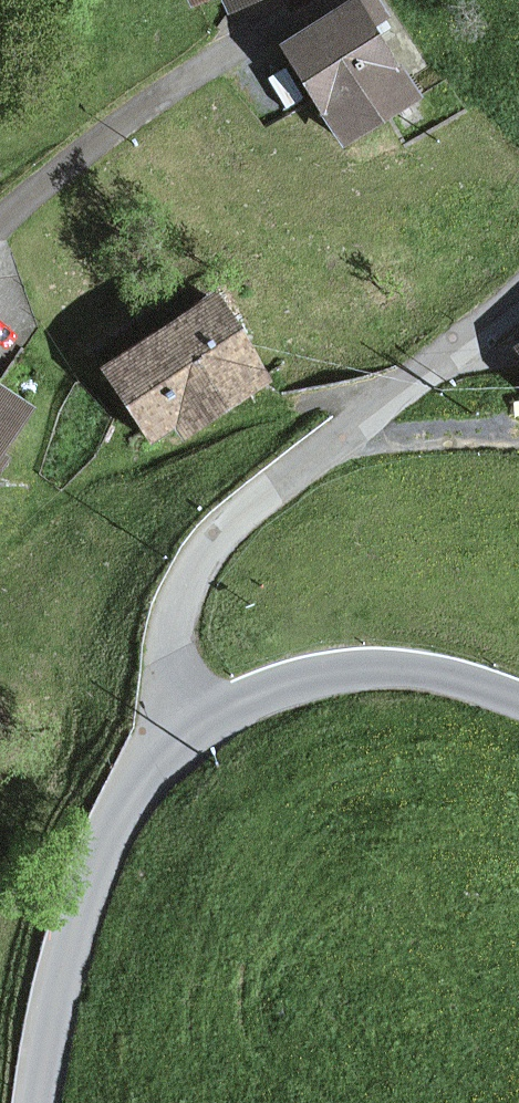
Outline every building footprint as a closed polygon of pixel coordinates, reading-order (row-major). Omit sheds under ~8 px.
[(384,0),(371,0),(305,39),(360,134),(437,89),(384,0)] [(287,378),(235,295),(124,364),(175,447),(287,378)] [(52,397),(9,368),(0,381),(0,474),(52,397)]
